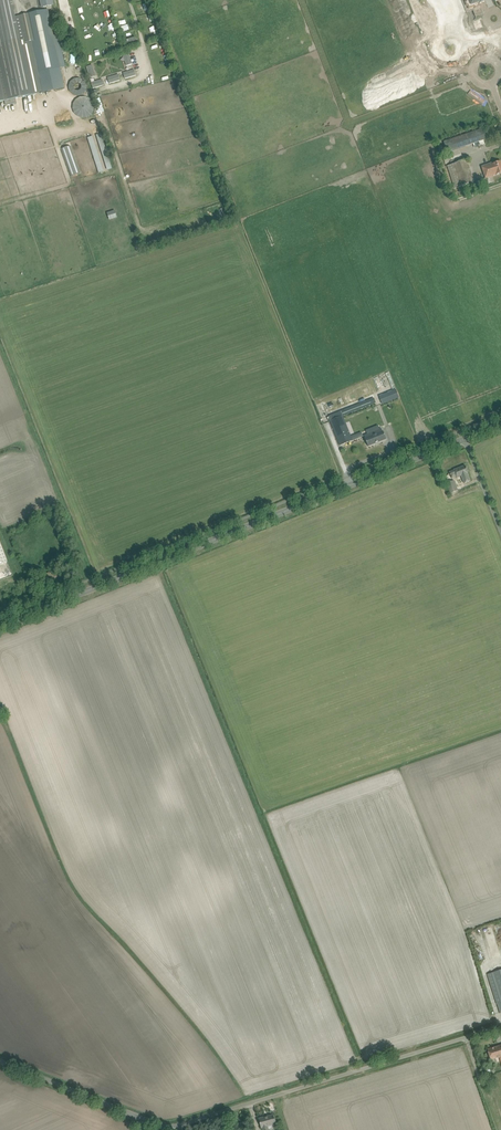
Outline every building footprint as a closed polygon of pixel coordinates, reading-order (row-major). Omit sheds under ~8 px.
[(9,100),(43,92),(60,89),(56,73),(40,76),(39,73),(61,69),(48,9),(34,13),(29,14),(20,16),(15,17),(12,0),(11,0),(0,0),(0,102),(9,100)] [(465,2),(467,6),(469,11),(473,9),(475,9),(480,7),(479,3),(479,2),(480,3),(484,2),(484,0),(464,0),(465,2)] [(129,53),(124,55),(127,66),(132,64),(129,53)] [(92,65),(87,67),(90,78),(95,76),(92,65)] [(134,70),(124,73),(125,79),(136,75),(134,70)] [(118,75),(108,78),(109,84),(120,80),(118,75)] [(80,94),(83,95),(88,83),(74,77),(68,92),(79,97),(80,94)] [(102,80),(92,83),(93,88),(104,85),(102,80)] [(74,108),(75,111),(77,114),(80,116),(84,117),(87,117),(90,115),(93,112),(94,109),(95,105),(94,102),(91,99),(88,97),(85,96),(81,96),(78,98),(75,101),(74,104),(74,108)] [(482,128),(443,141),(447,152),(453,151),(463,147),(473,144),(484,140),(486,140),(482,128)] [(94,135),(88,137),(98,173),(112,169),(101,133),(94,135)] [(474,182),(467,160),(447,166),(454,189),(474,182)] [(480,180),(475,182),(477,186),(481,184),(480,183),(486,181),(486,178),(500,173),(500,161),(493,164),(492,163),(482,166),(485,178),(479,180),(480,180)] [(339,397),(342,405),(366,396),(363,389),(361,390),(359,384),(354,386),(352,381),(348,382),(350,388),(347,389),(345,386),(342,387),(346,397),(344,398),(343,396),(339,397)] [(399,397),(396,389),(393,390),(379,396),(382,404),(399,397)] [(374,398),(370,400),(341,411),(343,416),(376,402),(374,398)] [(341,411),(326,418),(328,422),(330,421),(338,440),(340,445),(352,440),(351,436),(350,435),(343,416),(342,416),(341,411)] [(368,434),(364,435),(365,438),(368,446),(386,439),(383,431),(381,428),(380,429),(368,434)] [(463,470),(444,478),(447,485),(466,478),(463,470)] [(473,479),(462,483),(468,498),(478,495),(474,485),(475,484),(473,479)] [(45,574),(46,576),(48,581),(59,576),(57,570),(51,572),(45,574)] [(493,972),(487,974),(497,1004),(498,1007),(500,1013),(500,1012),(500,970),(493,972)] [(489,1054),(491,1060),(500,1057),(500,1058),(500,1045),(487,1049),(489,1054)] [(261,1124),(262,1127),(263,1129),(269,1129),(267,1126),(275,1123),(275,1120),(273,1115),(259,1119),(261,1124)]
